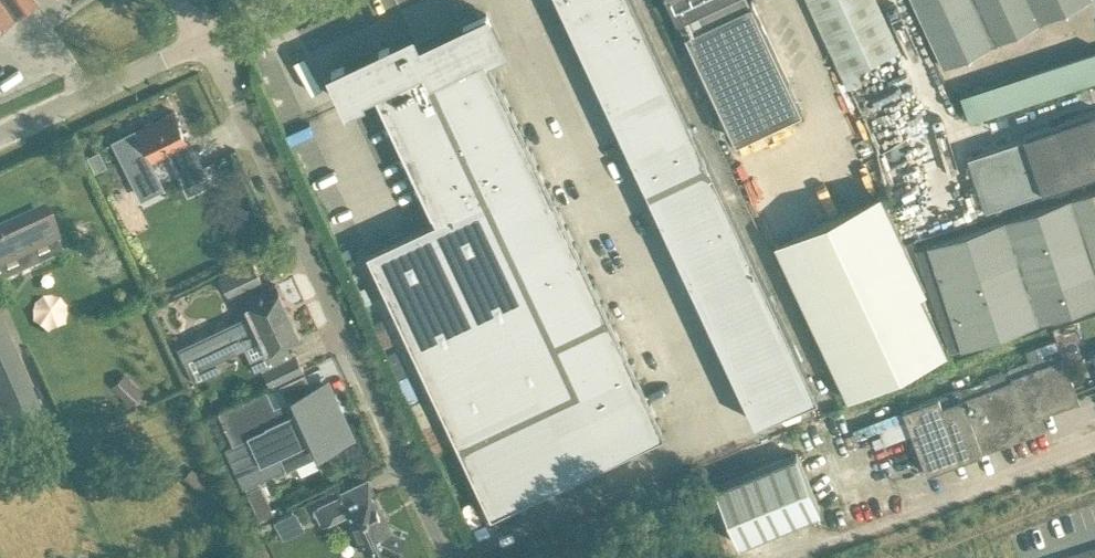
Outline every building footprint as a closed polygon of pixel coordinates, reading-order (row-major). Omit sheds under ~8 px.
[(37,0),(0,0),(0,28),(38,1),(37,0)] [(755,420),(816,391),(634,0),(560,0),(755,420)] [(678,12),(685,28),(685,29),(686,29),(736,137),(803,106),(753,0),(672,0),(678,12)] [(900,49),(894,36),(877,0),(809,0),(837,61),(848,84),(860,79),(855,69),(896,50),(896,51),(899,50),(900,50),(900,49)] [(943,65),(1084,0),(913,0),(943,65)] [(435,217),(379,243),(367,249),(491,512),(664,430),(485,50),(501,42),(486,12),(417,44),(411,32),(333,69),(347,100),(374,87),(435,217)] [(1030,69),(961,92),(969,119),(1039,96),(1030,69)] [(967,154),(985,208),(1094,170),(1094,108),(1023,132),(1024,135),(967,154)] [(135,129),(114,139),(117,144),(135,181),(137,185),(157,175),(155,170),(150,160),(150,159),(153,157),(154,158),(187,141),(189,140),(174,109),(138,127),(139,129),(136,131),(135,129)] [(201,165),(180,175),(188,191),(209,180),(201,165)] [(1094,302),(1094,188),(927,244),(961,347),(1094,302)] [(918,289),(926,285),(879,190),(775,239),(848,394),(946,348),(918,289)] [(0,232),(0,287),(23,276),(17,263),(35,255),(60,244),(45,211),(0,232)] [(253,260),(220,275),(229,294),(261,279),(253,260)] [(184,359),(289,310),(276,283),(243,298),(250,312),(178,346),(184,359)] [(262,338),(269,352),(290,342),(291,345),(293,343),(292,341),(301,337),(289,310),(184,359),(194,381),(221,368),(217,359),(262,338)] [(43,419),(0,325),(0,464),(51,440),(52,442),(53,442),(43,419)] [(272,384),(304,369),(295,350),(263,366),(272,384)] [(1062,350),(903,408),(926,471),(1045,427),(1041,413),(1065,404),(1077,400),(1078,401),(1080,400),(1062,350)] [(267,387),(219,410),(233,442),(224,446),(242,486),(274,473),(286,467),(314,454),(314,453),(348,437),(337,415),(341,414),(333,394),(329,396),(322,382),(274,404),(267,387)] [(739,543),(820,509),(796,452),(715,486),(739,543)] [(260,483),(248,489),(261,518),(273,511),(260,483)] [(400,533),(393,529),(390,522),(386,524),(379,510),(383,508),(376,493),(380,492),(379,489),(376,491),(348,504),(342,492),(313,505),(322,524),(329,520),(330,521),(347,513),(351,522),(349,523),(356,537),(357,536),(366,554),(373,551),(376,548),(388,555),(386,557),(394,557),(408,532),(402,529),(400,533)] [(281,535),(302,524),(291,504),(270,515),(281,535)]
